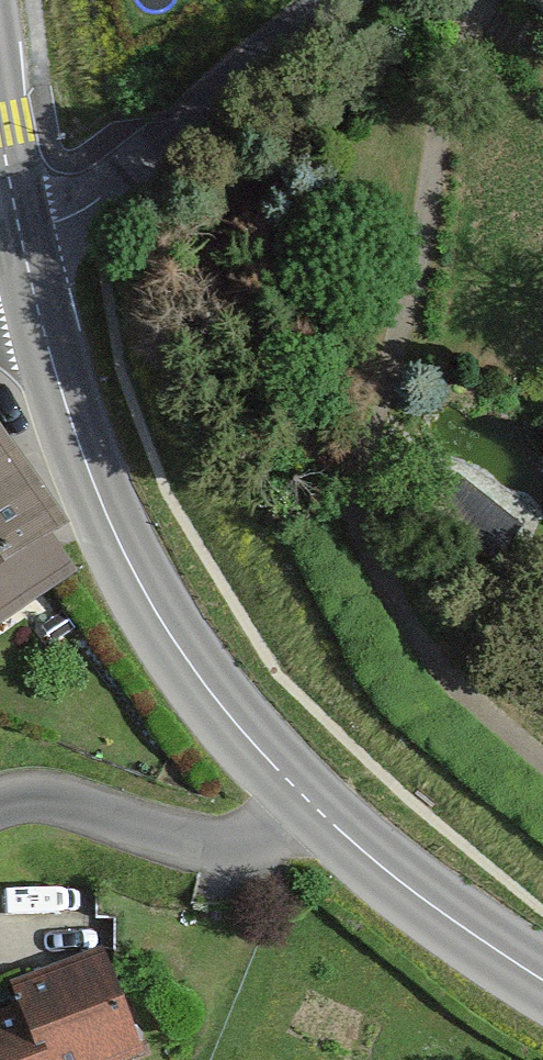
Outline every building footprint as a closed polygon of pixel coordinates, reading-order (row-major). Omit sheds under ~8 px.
[(0,436),(0,605),(64,561),(46,535),(61,524),(0,436)] [(0,1018),(0,1059),(126,1059),(140,1055),(108,965),(14,998),(18,1012),(0,1018)]
